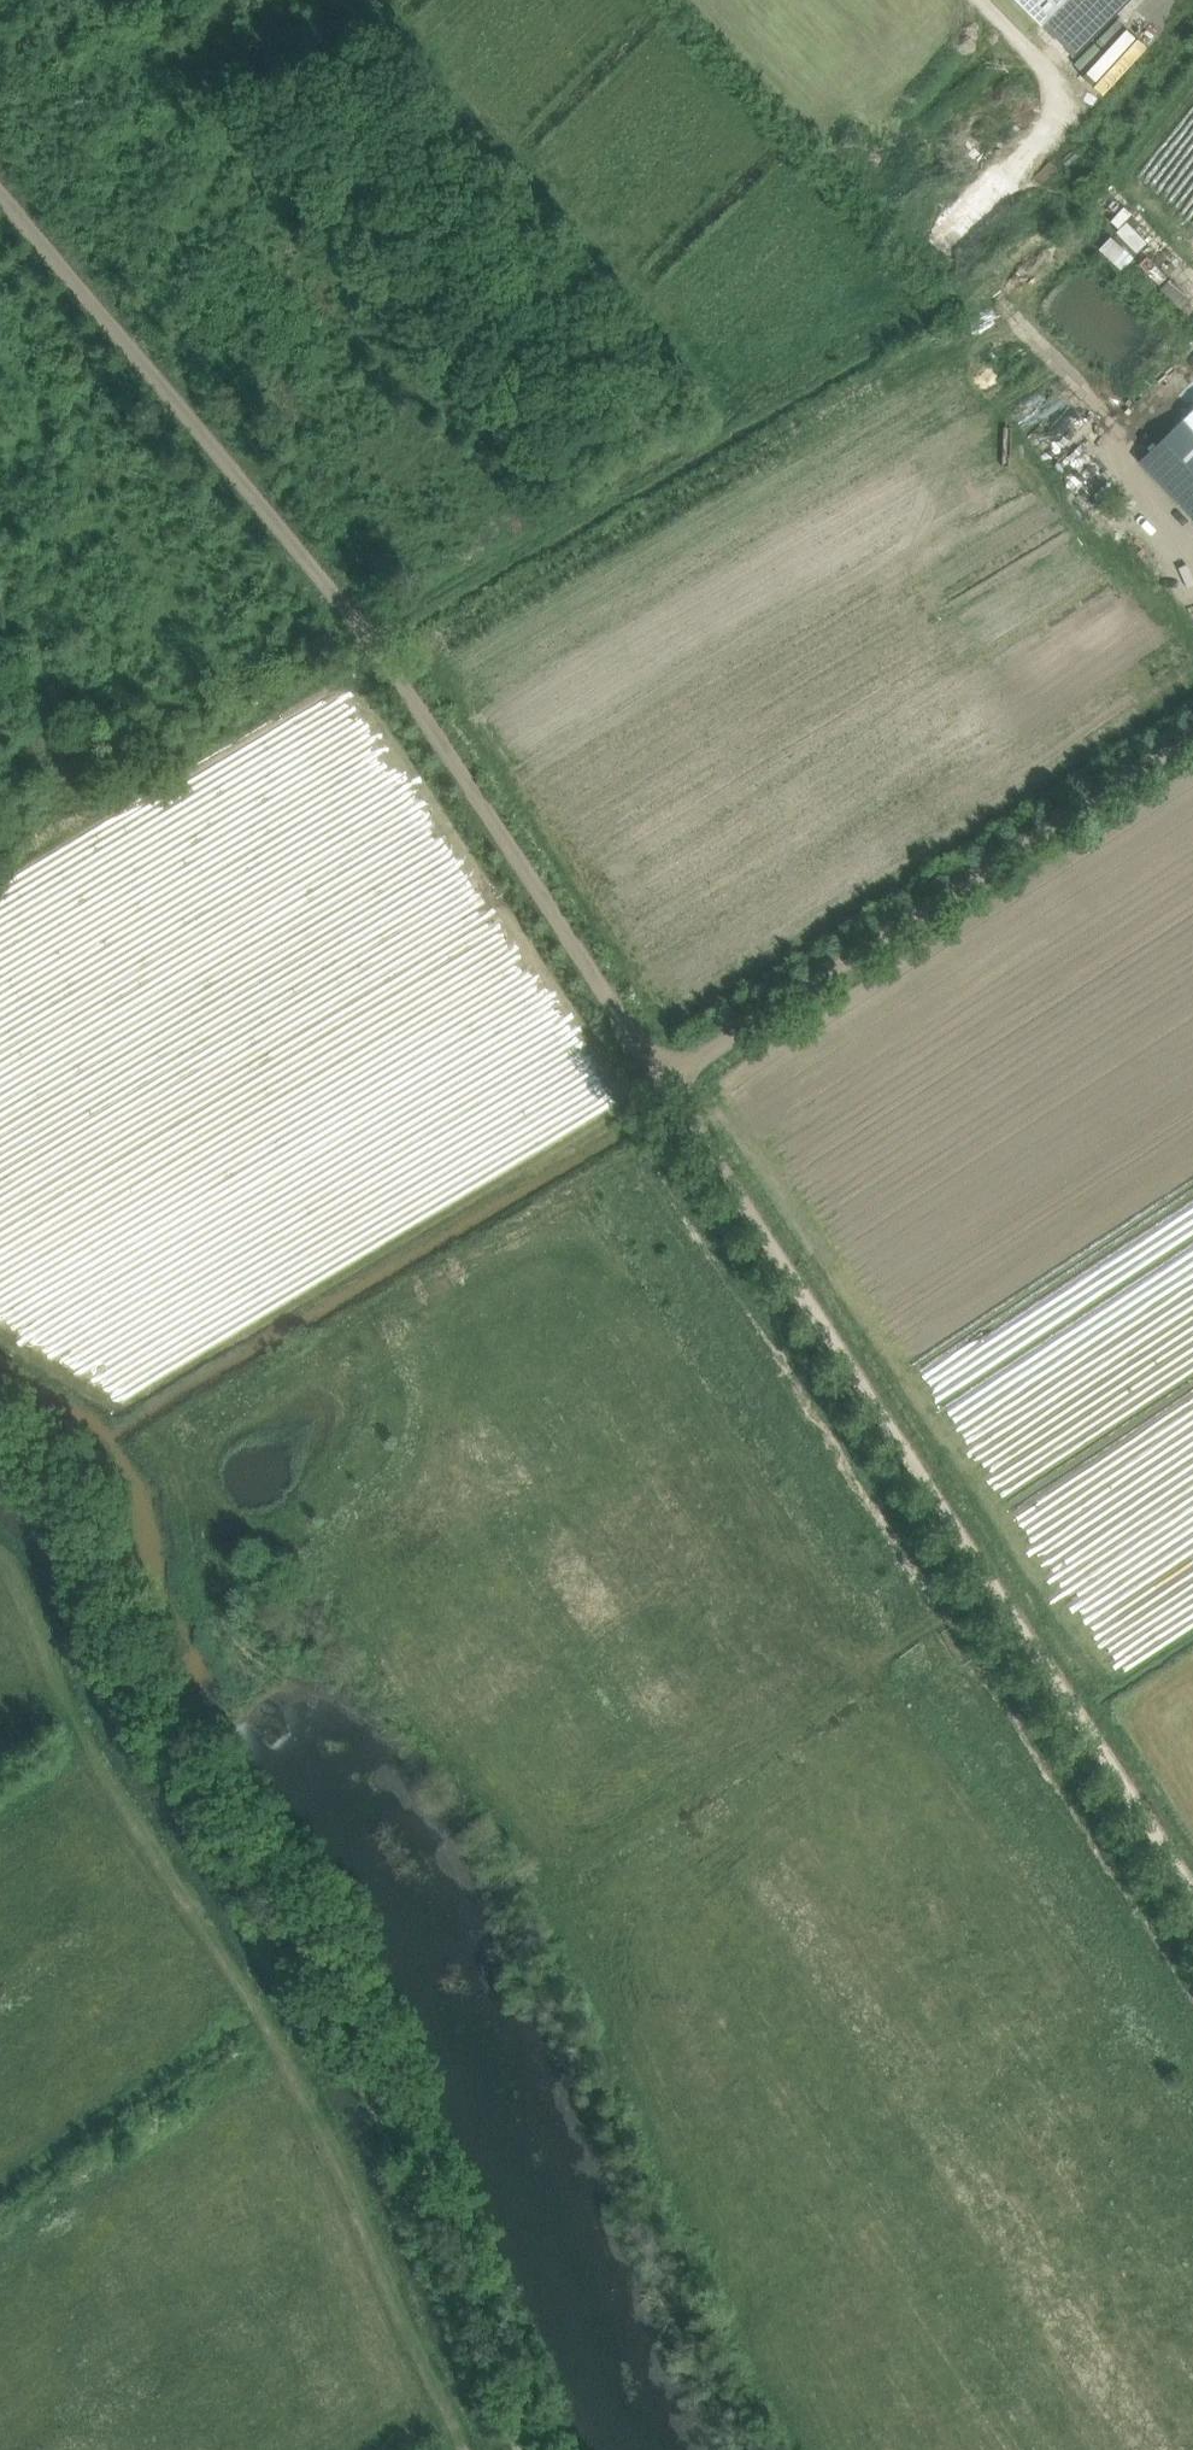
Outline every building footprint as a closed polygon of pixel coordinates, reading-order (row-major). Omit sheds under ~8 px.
[(1075,57),(1131,0),(1017,0),(1075,57)] [(1141,460),(1192,514),(1192,409),(1141,460)]
